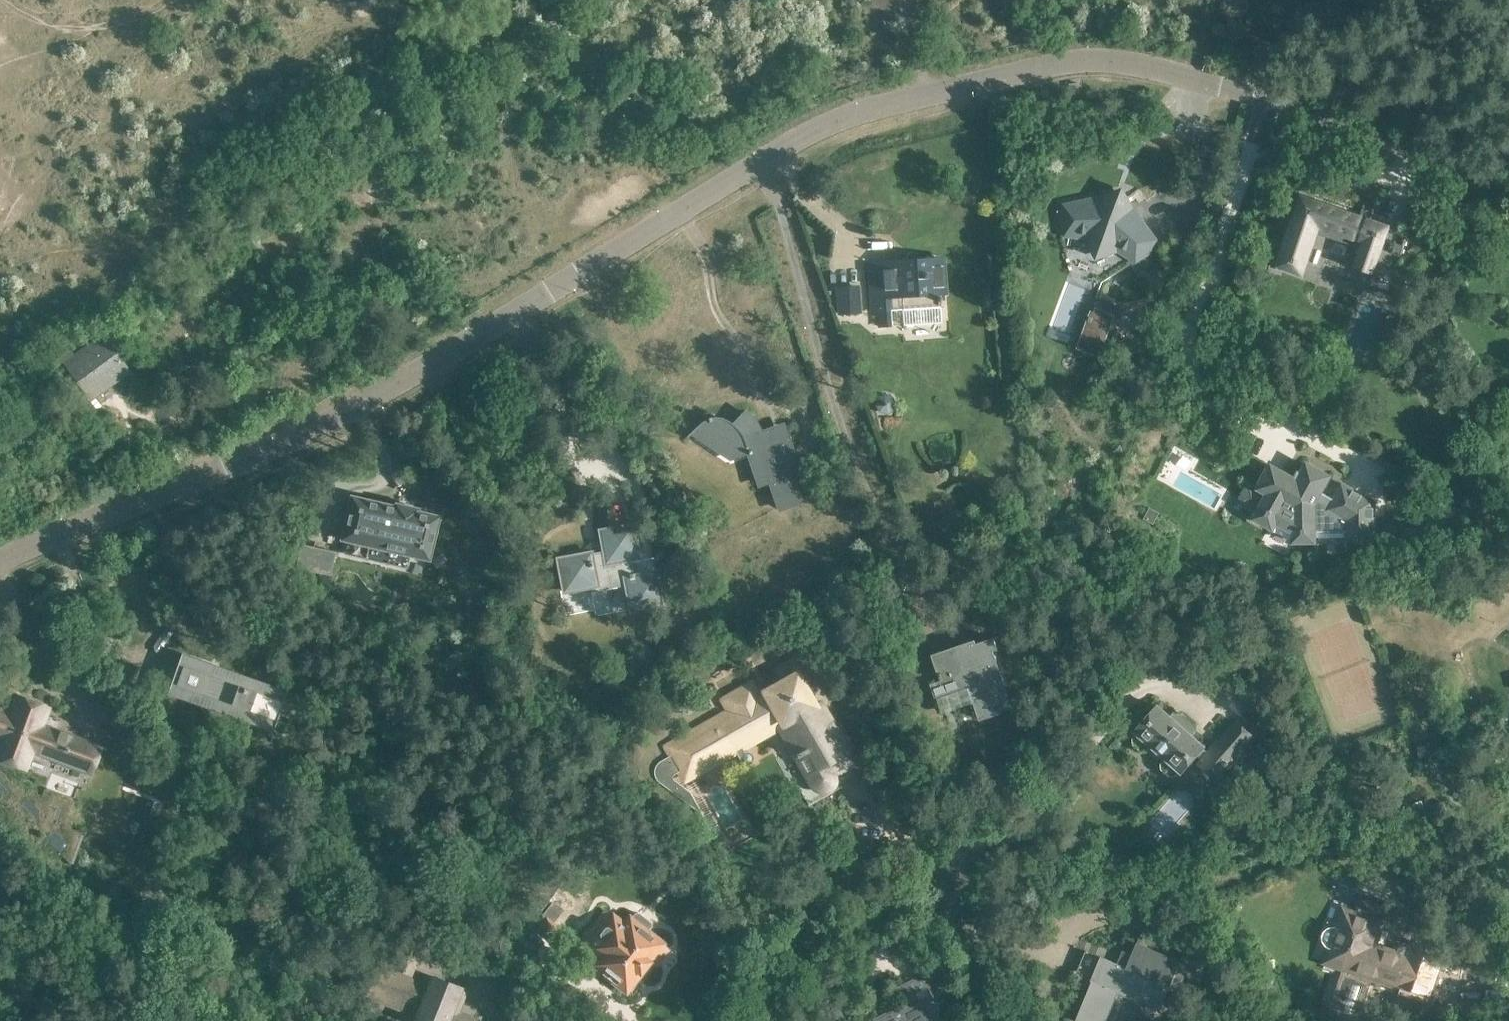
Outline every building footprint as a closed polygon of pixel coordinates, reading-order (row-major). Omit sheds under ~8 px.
[(1113,194),(1064,205),(1059,223),(1063,234),(1077,235),(1077,237),(1082,238),(1082,236),(1095,237),(1095,244),(1103,246),(1092,280),(1103,283),(1149,253),(1156,239),(1126,199),(1128,196),(1126,193),(1117,190),(1114,191),(1113,194)] [(1300,194),(1277,261),(1306,271),(1320,229),(1361,244),(1353,267),(1374,275),(1391,225),(1300,194)] [(1395,242),(1392,252),(1400,255),(1404,245),(1395,242)] [(900,310),(902,310),(903,325),(940,323),(939,307),(941,307),(940,295),(946,294),(943,259),(868,264),(871,313),(893,311),(893,309),(900,308),(900,310)] [(837,315),(861,313),(859,284),(835,286),(837,315)] [(1092,308),(1077,349),(1100,358),(1115,316),(1092,308)] [(1388,314),(1385,325),(1395,329),(1399,317),(1388,314)] [(123,371),(99,337),(68,360),(91,390),(100,383),(103,386),(123,371)] [(1112,338),(1108,349),(1118,352),(1122,342),(1112,338)] [(1496,385),(1500,397),(1508,394),(1508,381),(1496,385)] [(878,397),(875,404),(878,411),(887,414),(892,411),(896,403),(891,396),(885,394),(878,397)] [(745,411),(733,424),(729,420),(726,419),(723,418),(721,417),(718,416),(715,416),(713,417),(710,417),(705,419),(688,433),(729,461),(746,455),(757,488),(767,484),(777,512),(803,503),(792,470),(800,467),(784,421),(760,430),(758,426),(755,422),(750,416),(745,411)] [(835,483),(824,455),(814,459),(825,487),(835,483)] [(1331,497),(1323,493),(1333,475),(1306,460),(1300,471),(1297,470),(1294,476),(1270,462),(1267,468),(1266,467),(1257,483),(1259,484),(1257,486),(1255,490),(1264,495),(1255,512),(1251,519),(1273,532),(1277,526),(1291,533),(1291,544),(1317,544),(1317,532),(1344,532),(1345,543),(1376,543),(1376,517),(1374,518),(1373,508),(1375,508),(1375,500),(1363,493),(1362,495),(1353,490),(1354,488),(1341,480),(1331,497)] [(393,552),(427,560),(437,517),(415,512),(416,509),(396,505),(395,507),(351,497),(341,540),(364,546),(361,558),(390,565),(393,552)] [(1149,507),(1143,519),(1153,524),(1160,512),(1149,507)] [(631,609),(663,603),(657,571),(630,576),(627,558),(638,556),(632,524),(600,530),(604,553),(591,555),(590,552),(558,559),(564,591),(592,585),(593,588),(626,582),(631,609)] [(319,573),(324,549),(301,544),(295,567),(319,573)] [(976,643),(975,640),(932,655),(940,680),(930,684),(935,698),(937,697),(938,699),(941,698),(951,728),(961,725),(954,704),(972,698),(979,719),(984,718),(984,719),(1001,713),(1001,712),(1013,708),(993,651),(998,650),(994,637),(976,643)] [(661,744),(668,757),(659,762),(656,764),(654,769),(653,773),(655,779),(662,786),(701,814),(689,792),(672,779),(672,777),(673,774),(676,772),(683,783),(736,754),(741,762),(743,764),(746,765),(750,764),(752,760),(753,757),(752,754),(750,752),(747,751),(743,752),(742,750),(776,731),(809,790),(857,764),(825,705),(833,700),(819,675),(811,680),(797,654),(771,668),(777,680),(757,691),(750,679),(717,698),(723,709),(661,744)] [(273,729),(286,692),(184,656),(171,692),(273,729)] [(102,747),(42,725),(49,707),(40,704),(26,698),(26,699),(16,696),(10,713),(0,709),(0,739),(0,741),(0,759),(2,760),(17,766),(17,765),(28,769),(34,755),(92,776),(95,768),(96,768),(101,753),(100,753),(102,747)] [(1137,731),(1135,732),(1137,733),(1138,734),(1134,739),(1134,744),(1142,751),(1148,750),(1152,745),(1167,758),(1162,763),(1163,768),(1171,775),(1176,775),(1181,770),(1182,771),(1181,771),(1183,772),(1184,771),(1198,754),(1203,759),(1199,762),(1219,779),(1256,736),(1236,719),(1208,752),(1203,748),(1204,747),(1206,745),(1204,745),(1192,735),(1195,731),(1174,714),(1171,717),(1159,707),(1160,706),(1158,705),(1157,706),(1157,707),(1137,731)] [(1209,899),(1201,904),(1208,915),(1216,910),(1209,899)] [(574,924),(560,913),(563,909),(553,901),(543,913),(545,915),(536,926),(559,943),(574,924)] [(1329,946),(1329,948),(1338,951),(1333,965),(1342,968),(1330,1006),(1359,1016),(1372,978),(1398,987),(1400,980),(1431,990),(1441,959),(1409,948),(1406,956),(1374,945),(1383,921),(1343,906),(1336,926),(1333,926),(1331,926),(1330,926),(1328,927),(1327,928),(1325,929),(1324,931),(1323,933),(1322,934),(1322,935),(1322,937),(1322,939),(1323,940),(1324,942),(1325,944),(1327,945),(1327,946),(1329,946)] [(669,948),(665,945),(667,943),(629,913),(623,919),(612,911),(610,913),(604,908),(578,942),(584,947),(582,949),(594,958),(590,963),(626,991),(640,973),(639,972),(648,960),(655,966),(669,948)] [(1136,943),(1126,966),(1101,956),(1090,980),(1092,981),(1075,1020),(1078,1020),(1106,1020),(1118,993),(1154,1008),(1163,985),(1164,985),(1164,984),(1170,987),(1178,990),(1184,976),(1193,980),(1202,955),(1185,948),(1179,961),(1136,943)] [(414,981),(415,978),(373,962),(360,995),(402,1011),(406,1001),(414,981)] [(428,966),(406,1020),(481,1020),(459,1012),(467,991),(461,989),(465,981),(428,966)] [(934,998),(921,973),(895,987),(903,1002),(871,1018),(873,1020),(930,1020),(921,1004),(934,998)]
